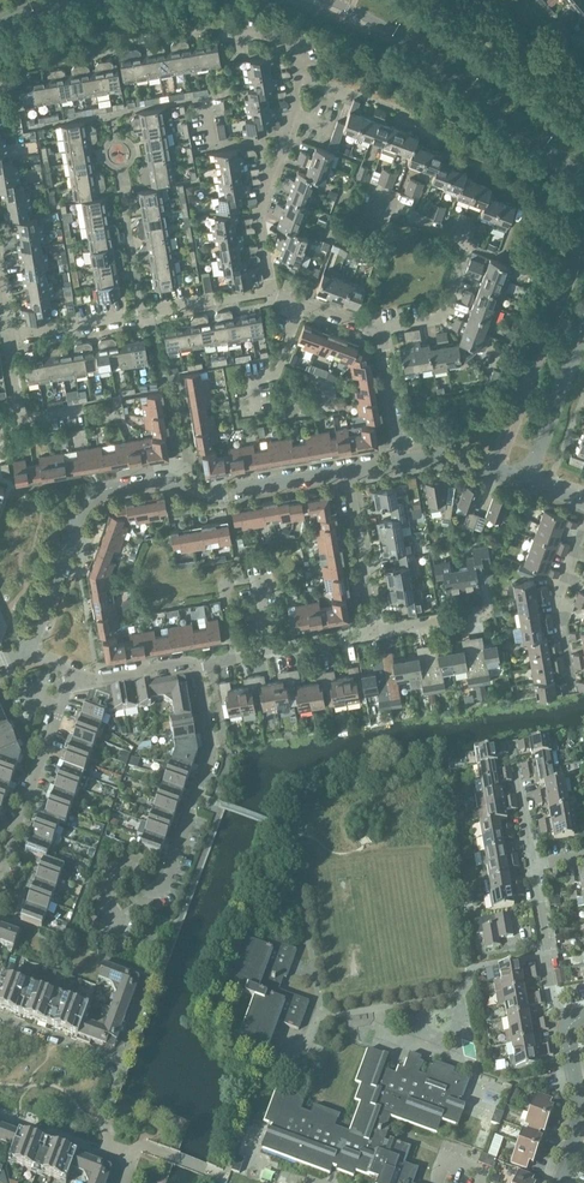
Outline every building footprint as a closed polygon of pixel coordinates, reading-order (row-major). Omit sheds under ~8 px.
[(579,13),(583,8),(583,0),(570,0),(569,1),(579,13)] [(546,1),(541,5),(545,10),(550,6),(546,1)] [(556,23),(560,28),(565,24),(561,19),(556,23)] [(565,24),(560,28),(565,34),(569,30),(565,24)] [(185,40),(179,41),(185,72),(197,70),(193,47),(189,47),(189,43),(185,40)] [(172,50),(169,51),(173,74),(185,72),(179,41),(174,42),(171,46),(172,50)] [(217,42),(205,44),(209,68),(221,66),(217,42)] [(580,52),(583,48),(583,47),(580,42),(575,46),(580,52)] [(161,44),(155,45),(160,76),(173,74),(169,51),(165,51),(165,47),(161,44)] [(205,44),(193,47),(197,70),(209,68),(205,44)] [(147,54),(144,55),(149,78),(160,76),(155,45),(150,46),(147,50),(147,54)] [(137,48),(131,49),(136,80),(149,78),(144,55),(141,55),(141,51),(137,48)] [(136,80),(131,49),(125,50),(123,54),(123,58),(120,59),(124,83),(136,80)] [(247,68),(248,75),(271,71),(270,65),(274,64),(273,56),(250,60),(251,67),(247,68)] [(109,60),(104,61),(109,92),(122,90),(118,67),(114,67),(113,63),(109,60)] [(96,70),(93,71),(97,94),(109,92),(104,61),(98,62),(96,66),(96,70)] [(85,64),(80,65),(85,96),(97,94),(93,71),(90,72),(89,67),(85,64)] [(72,75),(69,75),(73,99),(85,96),(80,65),(74,66),(71,70),(72,75)] [(61,69),(56,70),(61,101),(73,99),(69,75),(66,76),(65,71),(61,69)] [(48,79),(45,79),(49,103),(61,101),(56,70),(50,71),(47,74),(48,79)] [(254,82),(255,88),(255,89),(271,86),(278,85),(277,77),(272,78),(271,71),(248,75),(250,83),(254,82)] [(45,79),(33,81),(37,105),(49,103),(45,79)] [(37,105),(33,81),(20,84),(24,107),(37,105)] [(245,97),(246,105),(269,101),(268,94),(272,94),(271,86),(255,89),(255,88),(248,90),(249,97),(245,97)] [(338,121),(328,147),(336,150),(344,130),(357,134),(364,116),(359,114),(360,111),(357,110),(360,102),(354,100),(345,124),(338,121)] [(252,112),(253,118),(268,116),(269,116),(276,115),(274,107),(270,108),(269,101),(246,105),(248,112),(252,112)] [(376,108),(373,116),(379,118),(382,110),(376,108)] [(131,121),(132,127),(165,121),(163,109),(140,113),(140,116),(134,117),(131,121)] [(387,112),(382,110),(379,118),(384,120),(387,112)] [(253,118),(246,119),(247,126),(243,127),(244,135),(267,131),(265,124),(270,123),(269,116),(268,116),(253,118)] [(355,141),(368,146),(371,139),(379,118),(373,116),(369,118),(364,116),(357,134),(355,141)] [(371,139),(384,144),(391,126),(387,124),(384,120),(379,118),(371,139)] [(143,134),(144,137),(167,133),(165,121),(132,127),(133,133),(137,135),(143,134)] [(62,126),(64,139),(97,133),(96,127),(92,125),(90,125),(86,126),(85,122),(62,126)] [(227,138),(224,123),(217,124),(219,139),(227,138)] [(382,151),(395,156),(398,149),(405,131),(391,126),(384,144),(382,151)] [(398,149),(411,154),(415,144),(416,144),(419,136),(405,131),(398,149)] [(64,139),(66,151),(90,147),(89,144),(95,142),(98,139),(97,133),(64,139)] [(144,137),(146,149),(169,145),(167,133),(144,137)] [(408,162),(422,167),(429,149),(416,144),(415,144),(411,154),(408,162)] [(146,149),(148,162),(171,157),(169,145),(146,149)] [(5,161),(5,160),(4,154),(8,153),(7,146),(0,147),(0,161),(5,161)] [(66,151),(68,163),(92,159),(90,147),(66,151)] [(316,147),(311,161),(329,168),(334,154),(316,147)] [(422,167),(435,172),(439,162),(440,162),(441,159),(443,154),(429,149),(422,167)] [(220,161),(221,167),(244,163),(242,156),(238,157),(237,150),(214,153),(216,161),(220,161)] [(302,151),(300,157),(308,160),(309,154),(302,151)] [(140,170),(141,175),(173,170),(171,157),(148,162),(149,165),(142,166),(140,170)] [(308,160),(300,157),(298,162),(306,165),(308,160)] [(19,173),(18,165),(13,166),(12,159),(5,160),(5,161),(0,161),(0,176),(19,173)] [(68,163),(70,175),(94,171),(92,159),(68,163)] [(311,161),(306,174),(317,178),(316,179),(324,182),(329,168),(311,161)] [(438,182),(446,185),(453,167),(440,162),(439,162),(435,172),(432,180),(431,185),(437,187),(438,182)] [(218,175),(219,182),(242,178),(241,172),(245,171),(244,163),(221,167),(222,174),(218,175)] [(357,176),(364,179),(368,167),(362,165),(357,176)] [(446,185),(459,190),(464,177),(465,178),(467,172),(453,167),(446,185)] [(378,182),(385,185),(390,171),(383,168),(378,182)] [(173,170),(141,175),(141,181),(145,184),(152,183),(152,186),(176,182),(173,170)] [(70,175),(72,187),(105,181),(104,176),(100,173),(94,174),(94,171),(70,175)] [(287,176),(285,182),(312,192),(316,179),(317,178),(306,174),(298,171),(295,179),(287,176)] [(390,171),(385,185),(392,187),(397,173),(390,171)] [(1,191),(1,190),(17,188),(17,187),(21,187),(19,173),(0,176),(0,191),(1,191)] [(457,196),(471,201),(478,182),(465,178),(464,177),(459,190),(457,196)] [(225,189),(226,196),(241,193),(242,193),(249,192),(247,184),(243,185),(242,178),(219,182),(221,190),(225,189)] [(405,192),(412,194),(417,181),(410,178),(405,192)] [(72,187),(74,199),(98,195),(97,192),(103,191),(106,187),(105,181),(72,187)] [(417,181),(412,194),(419,197),(424,183),(417,181)] [(291,191),(288,199),(307,205),(312,192),(285,182),(283,188),(291,191)] [(471,201),(484,206),(488,195),(489,196),(492,188),(478,182),(471,201)] [(7,197),(8,204),(31,200),(30,192),(25,193),(24,186),(21,187),(17,187),(17,188),(1,190),(1,191),(3,198),(7,197)] [(139,192),(141,205),(164,200),(162,188),(139,192)] [(226,196),(219,197),(220,204),(216,205),(217,212),(240,208),(239,201),(243,200),(242,193),(241,193),(226,196)] [(481,213),(495,219),(502,200),(489,196),(488,195),(484,206),(481,213)] [(82,202),(84,214),(108,210),(105,198),(82,202)] [(277,204),(275,209),(302,219),(307,205),(288,199),(285,206),(277,204)] [(31,200),(8,204),(9,211),(5,211),(6,219),(29,215),(28,208),(32,207),(31,200)] [(141,205),(143,217),(166,213),(164,200),(141,205)] [(502,200),(495,219),(492,226),(506,231),(516,205),(502,200)] [(427,215),(434,218),(439,204),(432,202),(427,215)] [(439,204),(434,218),(441,221),(446,207),(439,204)] [(278,226),(289,231),(290,230),(297,232),(302,219),(275,209),(273,215),(281,218),(278,226)] [(84,214),(86,226),(110,222),(108,210),(84,214)] [(212,224),(213,232),(236,228),(234,221),(239,220),(237,212),(215,216),(216,223),(212,224)] [(454,225),(461,228),(466,214),(459,212),(454,225)] [(136,224),(137,230),(168,225),(166,213),(143,217),(143,220),(139,220),(136,224)] [(466,214),(461,228),(468,231),(473,217),(466,214)] [(20,229),(21,235),(44,231),(42,224),(38,225),(37,218),(14,221),(15,229),(20,229)] [(86,226),(88,238),(119,233),(118,227),(115,225),(110,225),(110,222),(86,226)] [(146,238),(147,241),(170,237),(168,225),(137,230),(138,236),(142,238),(146,238)] [(219,238),(220,245),(242,241),(241,234),(237,234),(236,228),(213,232),(214,239),(219,238)] [(279,235),(277,240),(303,250),(308,236),(297,232),(290,230),(289,231),(287,238),(279,235)] [(18,243),(19,250),(42,246),(41,240),(45,239),(44,231),(21,235),(22,242),(18,243)] [(88,238),(90,250),(114,246),(113,243),(118,243),(120,239),(119,233),(88,238)] [(140,248),(141,254),(172,249),(170,237),(147,241),(147,244),(143,245),(140,248)] [(470,244),(477,246),(479,241),(472,238),(470,244)] [(303,250),(277,240),(274,246),(282,249),(279,257),(292,262),(290,269),(303,274),(306,267),(298,264),(303,250)] [(217,253),(218,260),(241,256),(239,249),(244,248),(242,241),(220,245),(221,252),(217,253)] [(322,248),(327,250),(330,243),(324,241),(322,248)] [(24,257),(26,264),(48,260),(47,252),(43,253),(42,246),(19,250),(20,258),(24,257)] [(90,250),(92,262),(124,257),(123,252),(119,249),(114,249),(114,246),(90,250)] [(151,262),(151,265),(174,261),(172,249),(141,254),(142,260),(146,262),(151,262)] [(225,274),(232,272),(247,269),(246,262),(242,263),(241,256),(218,260),(219,267),(223,267),(225,274)] [(92,262),(95,274),(118,270),(117,267),(122,267),(125,263),(124,257),(92,262)] [(366,263),(373,265),(375,260),(368,257),(366,263)] [(491,259),(486,273),(509,282),(515,268),(491,259)] [(22,271),(24,279),(46,275),(45,268),(50,267),(48,260),(26,264),(27,270),(22,271)] [(469,267),(482,272),(485,265),(471,260),(469,267)] [(151,265),(153,277),(177,273),(174,261),(151,265)] [(482,272),(469,267),(466,273),(480,279),(482,272)] [(232,272),(233,279),(229,280),(230,287),(253,284),(251,276),(256,276),(254,268),(247,269),(232,272)] [(314,269),(311,277),(317,279),(320,271),(314,269)] [(95,274),(97,287),(120,283),(118,270),(95,274)] [(317,291),(331,296),(338,277),(324,272),(317,291)] [(177,273),(153,277),(155,289),(179,285),(177,273)] [(486,273),(481,286),(504,295),(509,282),(486,273)] [(29,285),(30,292),(53,288),(52,281),(48,282),(46,275),(24,279),(25,286),(29,285)] [(210,276),(203,277),(205,292),(212,290),(210,276)] [(331,296),(344,301),(351,282),(338,277),(331,296)] [(351,282),(344,301),(358,306),(365,287),(351,282)] [(120,283),(97,287),(99,299),(122,295),(120,283)] [(481,286),(476,300),(499,309),(504,295),(481,286)] [(27,300),(29,307),(44,304),(44,305),(51,304),(50,296),(54,296),(53,288),(30,292),(32,299),(27,300)] [(464,296),(472,299),(474,293),(466,290),(464,296)] [(66,301),(68,315),(76,314),(73,300),(66,301)] [(476,300),(471,313),(489,320),(494,322),(499,309),(476,300)] [(29,307),(21,308),(23,316),(27,315),(28,322),(51,318),(50,310),(45,311),(44,305),(44,304),(29,307)] [(229,310),(223,311),(229,342),(241,340),(237,317),(233,317),(233,313),(229,310)] [(216,320),(212,321),(216,344),(229,342),(223,311),(218,312),(215,316),(216,320)] [(261,313),(249,315),(253,338),(265,336),(261,313)] [(471,313),(466,327),(484,334),(489,320),(471,313)] [(205,314),(199,315),(204,346),(216,344),(212,321),(209,321),(209,317),(205,314)] [(191,325),(188,325),(192,349),(204,346),(199,315),(193,316),(191,320),(191,325)] [(249,315),(237,317),(241,340),(253,338),(249,315)] [(456,318),(454,323),(462,326),(464,320),(456,318)] [(454,323),(452,328),(460,331),(462,326),(454,323)] [(303,348),(315,352),(322,334),(311,330),(312,327),(304,324),(299,339),(306,342),(303,348)] [(176,327),(180,351),(192,349),(188,325),(176,327)] [(460,341),(459,342),(470,354),(478,348),(479,348),(484,334),(462,326),(460,331),(462,336),(460,341)] [(180,351),(176,327),(164,329),(168,353),(180,351)] [(419,329),(412,330),(419,371),(433,369),(432,363),(430,347),(430,344),(422,345),(419,329)] [(419,371),(412,330),(405,332),(408,348),(400,349),(404,374),(419,371)] [(329,350),(335,353),(341,338),(334,335),(333,338),(322,334),(315,352),(327,357),(329,350)] [(112,338),(107,339),(112,370),(124,368),(120,344),(117,345),(116,340),(112,338)] [(339,361),(351,365),(357,349),(357,350),(358,347),(347,343),(348,340),(341,338),(335,353),(342,355),(339,361)] [(99,348),(96,348),(100,372),(112,370),(107,339),(101,340),(98,343),(99,348)] [(145,340),(132,342),(136,365),(149,363),(145,340)] [(88,342),(83,343),(88,374),(100,372),(96,348),(93,349),(92,345),(88,342)] [(132,342),(120,344),(124,368),(136,365),(132,342)] [(434,347),(430,347),(432,363),(433,369),(433,373),(448,370),(447,364),(444,345),(443,342),(438,342),(434,347)] [(458,343),(444,345),(447,364),(462,362),(462,361),(470,354),(459,342),(458,343)] [(75,352),(72,352),(76,376),(88,374),(83,343),(77,344),(74,348),(75,352)] [(64,346),(59,347),(64,378),(76,376),(72,352),(69,353),(68,349),(64,346)] [(51,356),(48,357),(52,380),(64,378),(59,347),(53,348),(50,352),(51,356)] [(357,349),(351,365),(370,362),(368,351),(361,348),(360,351),(357,350),(357,349)] [(48,357),(36,359),(40,382),(52,380),(48,357)] [(40,382),(36,359),(23,361),(27,384),(40,382)] [(359,377),(361,383),(376,381),(375,373),(372,374),(370,362),(351,365),(353,378),(359,377)] [(189,381),(190,393),(210,390),(208,377),(201,379),(200,372),(196,372),(184,374),(186,382),(189,381)] [(152,382),(140,385),(141,392),(159,389),(157,381),(152,382)] [(355,391),(357,403),(377,400),(375,388),(378,388),(376,381),(361,383),(362,390),(355,391)] [(190,405),(191,413),(207,410),(206,403),(212,402),(210,390),(190,393),(192,405),(190,405)] [(142,403),(144,416),(164,412),(162,401),(165,400),(163,393),(147,395),(149,402),(142,403)] [(377,400),(357,403),(359,416),(366,415),(367,422),(383,419),(382,411),(379,412),(377,400)] [(195,419),(197,431),(216,428),(214,415),(208,416),(207,410),(191,413),(192,420),(195,419)] [(164,412),(144,416),(146,428),(153,427),(154,434),(170,431),(169,424),(166,424),(164,412)] [(355,427),(356,434),(359,450),(369,448),(368,445),(370,445),(371,447),(379,446),(376,433),(381,432),(380,423),(355,427)] [(216,428),(197,431),(199,443),(196,443),(197,451),(213,448),(212,441),(219,440),(216,428)] [(336,431),(337,437),(339,450),(340,450),(351,448),(352,451),(359,450),(356,434),(349,435),(348,428),(336,431)] [(329,432),(317,434),(321,453),(332,451),(333,454),(340,453),(340,450),(339,450),(337,437),(331,438),(329,432)] [(306,442),(299,443),(302,459),(309,458),(309,455),(321,453),(317,434),(305,436),(306,442)] [(154,444),(147,445),(150,461),(157,460),(157,457),(161,456),(162,459),(169,458),(167,444),(172,443),(170,435),(152,438),(154,444)] [(292,438),(279,440),(283,460),(294,458),(295,460),(302,459),(299,443),(293,445),(292,438)] [(139,440),(127,442),(130,462),(142,460),(142,463),(150,461),(147,445),(140,447),(139,440)] [(268,449),(262,450),(264,466),(271,465),(271,462),(283,460),(279,440),(267,442),(268,449)] [(116,451),(109,452),(112,468),(119,466),(119,464),(130,462),(127,442),(115,444),(116,451)] [(254,445),(242,447),(245,466),(257,464),(257,467),(264,466),(262,450),(255,451),(254,445)] [(101,447),(89,449),(92,468),(104,466),(105,469),(112,468),(109,452),(102,453),(101,447)] [(230,455),(224,456),(226,472),(234,471),(233,468),(245,466),(242,447),(229,449),(230,455)] [(78,457),(71,458),(74,474),(81,473),(81,470),(92,468),(89,449),(77,451),(78,457)] [(226,472),(224,456),(217,457),(216,451),(198,454),(199,463),(204,462),(207,476),(214,474),(214,472),(219,471),(219,474),(226,472)] [(64,453),(51,455),(55,475),(66,473),(67,475),(74,474),(71,458),(65,460),(64,453)] [(40,464),(34,465),(36,481),(43,479),(43,477),(55,475),(51,455),(39,457),(40,464)] [(575,456),(572,464),(581,467),(583,459),(575,456)] [(36,481),(34,465),(27,466),(26,460),(13,462),(17,481),(28,479),(29,482),(36,481)] [(10,471),(8,463),(0,464),(2,473),(10,471)] [(426,482),(430,504),(445,501),(442,479),(426,482)] [(458,505),(473,510),(481,489),(466,484),(458,505)] [(390,506),(391,513),(408,510),(405,494),(397,496),(395,487),(374,491),(377,508),(390,506)] [(328,491),(315,494),(316,499),(309,500),(311,511),(317,510),(318,516),(336,513),(335,504),(330,505),(328,491)] [(301,499),(290,501),(293,520),(305,518),(304,512),(311,511),(309,500),(316,499),(315,494),(301,496),(301,499)] [(487,515),(501,521),(509,500),(494,494),(487,515)] [(158,499),(146,501),(149,521),(162,519),(160,512),(167,511),(165,495),(157,497),(158,499)] [(277,500),(270,501),(273,517),(280,516),(281,522),(293,520),(290,501),(278,503),(277,500)] [(134,501),(127,502),(129,518),(136,517),(137,523),(149,521),(146,501),(134,503),(134,501)] [(263,505),(252,507),(255,527),(267,525),(266,518),(273,517),(270,501),(263,503),(263,505)] [(129,518),(127,502),(113,504),(109,514),(123,522),(125,519),(129,518)] [(446,504),(444,518),(451,519),(453,505),(446,504)] [(255,527),(252,507),(240,509),(240,507),(232,508),(235,524),(242,523),(243,529),(255,527)] [(379,522),(382,539),(404,535),(402,527),(410,525),(408,510),(391,513),(392,520),(379,522)] [(545,510),(540,524),(562,532),(565,524),(576,528),(578,522),(545,510)] [(466,526),(474,528),(479,515),(471,512),(466,526)] [(123,522),(109,514),(107,520),(109,521),(105,532),(124,539),(128,527),(122,525),(123,522)] [(479,515),(474,528),(482,531),(487,518),(479,515)] [(316,527),(318,539),(338,536),(336,524),(338,524),(337,516),(321,519),(322,526),(316,527)] [(216,523),(209,524),(212,540),(218,539),(219,545),(232,543),(229,524),(217,526),(216,523)] [(202,528),(191,530),(194,550),(206,548),(205,541),(212,540),(209,524),(202,526),(202,528)] [(540,524),(535,537),(568,550),(570,545),(559,541),(562,532),(540,524)] [(194,550),(191,530),(179,532),(178,530),(171,531),(172,535),(174,547),(181,545),(182,552),(194,550)] [(99,542),(96,549),(111,555),(114,548),(120,551),(124,539),(105,532),(101,543),(99,542)] [(398,553),(399,560),(416,557),(413,542),(408,543),(406,534),(404,535),(382,539),(385,555),(398,553)] [(326,551),(328,557),(343,555),(342,547),(340,548),(338,536),(318,539),(320,552),(326,551)] [(535,537),(530,551),(552,559),(555,551),(566,555),(568,550),(535,537)] [(467,566),(459,567),(463,588),(479,586),(477,573),(485,571),(483,563),(491,562),(488,545),(472,548),(474,556),(466,557),(467,566)] [(109,561),(111,555),(96,549),(94,556),(96,557),(93,565),(112,571),(115,563),(109,561)] [(552,559),(530,551),(524,565),(558,577),(560,572),(549,568),(552,559)] [(225,554),(214,556),(216,563),(226,560),(225,554)] [(322,565),(324,577),(344,574),(342,562),(345,562),(343,555),(328,557),(329,564),(322,565)] [(387,569),(390,586),(412,582),(410,574),(418,572),(416,557),(399,560),(400,567),(387,569)] [(195,559),(176,562),(177,569),(189,567),(196,566),(195,559)] [(463,588),(459,567),(451,568),(450,560),(434,563),(437,579),(444,578),(446,591),(463,588)] [(111,575),(112,571),(93,565),(88,563),(86,567),(88,579),(91,578),(111,575)] [(344,574),(324,577),(327,590),(333,589),(334,596),(350,593),(349,585),(346,586),(344,574)] [(91,597),(108,595),(106,588),(113,587),(111,575),(91,578),(93,590),(90,590),(91,597)] [(514,583),(517,598),(549,592),(547,585),(541,587),(541,588),(536,589),(534,580),(514,583)] [(412,582),(390,586),(393,602),(406,600),(409,615),(425,612),(421,589),(413,590),(412,582)] [(517,598),(519,612),(539,609),(537,600),(543,599),(543,600),(550,599),(549,592),(517,598)] [(95,604),(97,616),(117,613),(115,600),(109,601),(108,595),(91,597),(93,605),(95,604)] [(334,606),(327,607),(329,618),(336,616),(337,622),(350,619),(347,606),(352,605),(351,596),(333,599),(334,606)] [(577,598),(575,605),(581,607),(581,606),(583,607),(583,601),(577,598)] [(319,602),(307,604),(311,623),(322,621),(323,624),(337,622),(336,616),(329,618),(327,607),(320,608),(319,602)] [(204,604),(195,605),(197,616),(205,615),(204,604)] [(311,623),(307,604),(295,606),(296,612),(289,614),(292,629),(299,628),(299,625),(311,623)] [(519,612),(522,626),(553,621),(552,614),(546,615),(546,617),(540,618),(539,609),(519,612)] [(117,613),(97,616),(99,628),(97,628),(98,636),(114,633),(113,626),(119,625),(117,613)] [(207,628),(200,629),(203,645),(210,643),(210,641),(222,639),(218,619),(206,621),(207,628)] [(524,641),(527,640),(544,637),(542,628),(548,627),(548,628),(554,627),(553,621),(522,626),(524,641)] [(192,624),(180,626),(183,645),(195,643),(196,646),(203,645),(200,629),(193,630),(192,624)] [(169,634),(162,635),(165,651),(172,650),(172,647),(183,645),(180,626),(168,628),(169,634)] [(155,630),(142,632),(146,652),(157,650),(158,652),(165,651),(162,635),(156,637),(155,630)] [(583,645),(583,630),(569,632),(570,639),(577,638),(576,637),(582,636),(583,645)] [(131,641),(124,642),(126,653),(119,654),(120,659),(134,657),(134,654),(146,652),(142,632),(130,634),(131,641)] [(527,640),(530,654),(549,651),(547,636),(544,637),(527,640)] [(126,653),(124,642),(118,643),(117,637),(99,640),(100,648),(105,648),(107,661),(120,659),(119,654),(126,653)] [(483,638),(473,640),(480,684),(490,682),(488,666),(500,664),(497,642),(484,645),(483,638)] [(463,648),(451,650),(455,672),(467,670),(470,685),(480,684),(473,640),(462,641),(463,648)] [(560,642),(557,642),(554,643),(554,644),(551,645),(552,650),(561,649),(560,642)] [(438,646),(427,647),(435,691),(445,690),(443,674),(455,672),(451,650),(439,652),(438,646)] [(418,656),(406,658),(410,680),(422,678),(424,693),(435,691),(427,647),(417,649),(418,656)] [(530,654),(532,668),(552,665),(549,651),(530,654)] [(393,653),(382,655),(391,707),(401,705),(397,682),(410,680),(406,658),(394,660),(393,653)] [(391,707),(382,655),(372,657),(375,672),(362,674),(366,696),(378,693),(381,709),(391,707)] [(554,659),(555,664),(564,663),(563,656),(556,657),(557,659),(554,659)] [(574,661),(575,668),(582,667),(581,665),(583,665),(583,664),(583,659),(574,661)] [(352,675),(343,677),(347,703),(360,701),(358,687),(362,686),(359,665),(351,667),(352,675)] [(532,668),(535,682),(554,679),(552,665),(532,668)] [(296,669),(288,670),(293,698),(297,698),(299,711),(312,709),(308,683),(298,685),(296,669)] [(282,680),(272,682),(277,708),(290,705),(289,699),(293,698),(288,670),(281,672),(282,680)] [(331,670),(324,671),(327,692),(331,692),(334,705),(347,703),(343,677),(333,678),(331,670)] [(318,681),(308,683),(312,709),(326,707),(323,693),(327,692),(324,671),(317,673),(318,681)] [(261,675),(254,676),(259,704),(263,704),(264,710),(277,708),(272,682),(263,683),(261,675)] [(248,686),(238,688),(243,714),(256,711),(255,705),(259,704),(254,676),(246,678),(248,686)] [(554,679),(535,682),(537,698),(538,702),(550,700),(549,695),(559,693),(569,691),(567,683),(555,685),(554,679)] [(164,700),(168,703),(172,706),(175,720),(194,717),(192,703),(189,703),(187,690),(184,689),(186,686),(185,681),(183,680),(178,681),(176,683),(174,681),(161,684),(160,680),(146,683),(147,686),(150,702),(164,700)] [(243,714),(238,688),(228,689),(227,681),(219,682),(223,703),(227,702),(229,716),(243,714)] [(140,682),(133,683),(138,710),(151,707),(150,702),(147,686),(141,687),(140,682)] [(127,689),(121,690),(125,712),(138,710),(133,683),(126,684),(127,689)] [(107,687),(108,693),(112,714),(125,712),(121,690),(115,691),(114,686),(107,687)] [(89,696),(85,708),(106,715),(112,714),(108,693),(89,696)] [(78,712),(76,718),(101,728),(106,715),(85,708),(83,714),(78,712)] [(10,724),(4,711),(1,712),(0,709),(0,728),(10,724)] [(196,716),(194,717),(175,720),(170,721),(172,734),(194,730),(192,724),(198,723),(196,716)] [(78,727),(76,733),(96,740),(101,728),(76,718),(73,725),(78,727)] [(10,724),(0,729),(0,743),(13,737),(10,732),(15,729),(12,723),(10,724)] [(195,737),(194,730),(172,734),(174,747),(201,742),(200,736),(195,737)] [(69,737),(67,743),(92,752),(96,740),(76,733),(74,738),(69,737)] [(531,751),(532,757),(552,753),(548,734),(536,736),(537,741),(517,744),(519,753),(531,751)] [(13,737),(0,743),(0,756),(18,749),(23,747),(20,741),(15,743),(13,737)] [(201,742),(174,747),(175,752),(171,764),(196,773),(199,767),(194,765),(198,754),(197,749),(202,749),(201,742)] [(69,751),(67,757),(87,765),(92,752),(67,743),(64,749),(69,751)] [(474,746),(478,766),(497,763),(496,756),(508,754),(507,746),(506,746),(487,749),(486,744),(474,746)] [(18,749),(0,756),(0,758),(18,765),(21,756),(18,749)] [(521,766),(522,773),(554,767),(559,767),(557,752),(552,753),(532,757),(533,766),(527,767),(527,765),(521,766)] [(60,761),(57,767),(83,777),(87,765),(67,757),(65,763),(60,761)] [(0,758),(0,772),(13,777),(16,771),(21,773),(23,767),(18,765),(0,758)] [(478,766),(480,780),(512,775),(511,768),(504,769),(505,770),(499,771),(497,763),(478,766)] [(171,764),(166,776),(187,784),(189,777),(194,779),(196,773),(171,764)] [(60,775),(58,781),(78,789),(83,777),(57,767),(55,774),(60,775)] [(537,785),(545,784),(544,784),(556,782),(556,781),(554,767),(522,773),(523,780),(530,779),(529,777),(535,776),(537,785)] [(0,772),(0,786),(14,791),(16,785),(11,783),(13,777),(0,772)] [(480,780),(482,794),(502,791),(501,782),(506,781),(507,782),(513,781),(512,775),(480,780)] [(166,776),(162,788),(187,798),(190,791),(185,790),(187,784),(166,776)] [(534,793),(535,800),(567,795),(564,780),(556,781),(556,782),(544,784),(545,784),(546,793),(540,794),(540,792),(534,793)] [(51,785),(48,792),(74,801),(78,789),(58,781),(56,787),(51,785)] [(0,786),(0,800),(4,802),(7,796),(12,798),(14,791),(0,786)] [(187,798),(162,788),(157,801),(178,808),(180,802),(185,804),(187,798)] [(460,790),(450,792),(451,799),(454,799),(458,798),(461,798),(460,790)] [(482,794),(485,809),(517,803),(516,796),(509,798),(509,799),(504,800),(502,791),(482,794)] [(51,800),(49,806),(69,813),(74,801),(48,792),(46,798),(51,800)] [(548,803),(549,812),(569,809),(567,795),(535,800),(536,807),(542,806),(542,804),(548,803)] [(178,808),(157,801),(153,813),(178,822),(181,816),(176,814),(178,808)] [(480,824),(487,822),(487,823),(499,821),(507,820),(506,810),(511,809),(512,811),(518,810),(517,803),(485,809),(478,810),(480,824)] [(42,810),(40,816),(45,818),(44,818),(60,824),(65,826),(69,813),(49,806),(47,812),(42,810)] [(538,822),(540,828),(576,822),(574,808),(569,809),(549,812),(551,821),(545,822),(545,821),(538,822)] [(153,813),(148,825),(169,832),(171,826),(176,828),(178,822),(153,813)] [(37,823),(35,828),(55,836),(60,824),(44,818),(45,818),(40,816),(35,814),(32,821),(37,823)] [(479,824),(482,838),(514,833),(513,826),(506,827),(507,829),(501,830),(499,821),(487,823),(487,822),(480,824),(479,824)] [(576,822),(540,828),(541,835),(547,834),(547,833),(553,832),(554,841),(579,837),(576,822)] [(169,832),(148,825),(144,837),(169,846),(172,840),(167,838),(169,832)] [(28,833),(25,839),(51,848),(55,836),(35,828),(33,834),(28,833)] [(482,838),(484,852),(484,853),(504,849),(503,840),(508,839),(509,841),(515,840),(514,833),(482,838)] [(169,846),(144,837),(139,850),(160,857),(162,851),(167,853),(169,846)] [(26,853),(39,858),(44,860),(46,861),(47,860),(53,863),(58,851),(51,848),(25,839),(23,845),(28,847),(26,853)] [(482,868),(487,867),(519,861),(517,855),(511,856),(511,857),(506,858),(504,849),(484,853),(484,852),(479,853),(482,868)] [(42,866),(39,872),(60,880),(64,867),(53,863),(47,860),(46,861),(44,860),(39,858),(37,864),(42,866)] [(487,867),(489,881),(509,878),(507,869),(513,868),(513,869),(520,868),(519,861),(487,867)] [(37,878),(32,876),(30,882),(55,892),(60,880),(39,872),(37,878)] [(487,881),(490,895),(523,890),(522,883),(516,884),(516,885),(510,886),(509,878),(489,881),(487,881)] [(582,893),(583,893),(583,878),(567,881),(568,886),(580,884),(582,893)] [(55,892),(30,882),(28,888),(33,890),(30,896),(51,904),(55,892)] [(523,890),(490,895),(492,910),(514,906),(512,897),(518,896),(518,897),(525,896),(523,890)] [(583,905),(583,893),(582,893),(570,895),(571,901),(583,899),(583,905)] [(51,904),(30,896),(28,902),(23,900),(21,907),(46,916),(51,904)] [(46,916),(21,907),(19,913),(24,915),(21,921),(42,929),(46,916)] [(483,934),(486,948),(500,946),(499,939),(513,936),(510,914),(474,921),(476,935),(483,934)] [(14,950),(21,931),(7,926),(6,929),(0,927),(0,944),(14,950)] [(239,1040),(267,1051),(278,1023),(299,1030),(309,1002),(278,990),(283,978),(286,979),(297,950),(265,939),(263,947),(244,940),(227,989),(245,996),(237,1017),(246,1021),(239,1040)] [(118,967),(105,962),(98,981),(112,986),(116,996),(111,1009),(130,1016),(135,1003),(132,1002),(137,989),(135,987),(138,986),(140,981),(138,978),(133,976),(131,977),(130,975),(118,970),(118,967)] [(499,967),(501,980),(521,977),(519,963),(499,967)] [(2,977),(0,984),(0,1009),(21,1016),(31,988),(2,977)] [(494,981),(496,994),(524,989),(521,977),(501,980),(494,981)] [(50,1027),(60,999),(31,988),(21,1016),(50,1027)] [(498,1007),(505,1006),(526,1002),(524,989),(496,994),(498,1007)] [(84,1022),(89,1009),(60,999),(50,1027),(77,1037),(84,1022)] [(505,1006),(507,1019),(528,1015),(526,1002),(505,1006)] [(130,1016),(111,1009),(107,1022),(97,1026),(84,1022),(77,1037),(77,1038),(76,1040),(90,1045),(91,1042),(104,1047),(106,1046),(107,1048),(112,1050),(115,1049),(116,1044),(115,1042),(118,1040),(122,1028),(125,1029),(130,1016)] [(507,1019),(510,1031),(530,1028),(528,1015),(507,1019)] [(508,1045),(512,1044),(532,1040),(530,1028),(510,1031),(505,1032),(508,1045)] [(512,1044),(514,1057),(535,1053),(532,1040),(512,1044)] [(418,1169),(404,1164),(410,1148),(386,1139),(390,1128),(387,1127),(391,1117),(436,1134),(441,1121),(458,1127),(465,1107),(460,1105),(469,1081),(452,1075),(454,1070),(434,1063),(433,1067),(430,1066),(426,1077),(419,1074),(423,1064),(420,1063),(422,1058),(410,1054),(404,1071),(399,1069),(396,1075),(383,1071),(388,1057),(368,1050),(356,1083),(361,1085),(355,1101),(361,1103),(350,1133),(335,1128),(339,1116),(332,1113),(314,1106),(311,1114),(301,1111),(304,1103),(301,1102),(303,1097),(278,1088),(265,1123),(270,1125),(261,1149),(330,1175),(332,1169),(353,1177),(355,1172),(371,1178),(372,1177),(380,1180),(379,1182),(412,1182),(418,1169)] [(535,1053),(514,1057),(516,1070),(537,1067),(535,1053)] [(502,1093),(505,1094),(509,1096),(512,1087),(505,1084),(502,1093)] [(536,1095),(529,1114),(549,1121),(553,1109),(550,1107),(552,1101),(536,1095)] [(491,1124),(499,1127),(504,1112),(496,1109),(491,1124)] [(528,1128),(526,1133),(532,1136),(535,1130),(541,1132),(540,1132),(544,1134),(549,1121),(529,1114),(525,1126),(528,1128)] [(21,1131),(7,1125),(6,1128),(0,1126),(0,1145),(1,1144),(14,1149),(20,1134),(21,1131)] [(523,1132),(518,1144),(538,1152),(542,1139),(538,1138),(540,1132),(541,1132),(535,1130),(532,1136),(526,1133),(523,1132)] [(9,1163),(37,1173),(48,1144),(20,1134),(14,1149),(9,1163)] [(71,1170),(77,1154),(76,1154),(48,1144),(37,1173),(64,1182),(67,1182),(71,1170)] [(538,1152),(518,1144),(511,1163),(527,1169),(529,1163),(533,1164),(538,1152)] [(109,1178),(108,1176),(110,1175),(112,1170),(111,1167),(106,1165),(103,1166),(102,1164),(90,1159),(91,1157),(77,1151),(76,1154),(77,1154),(71,1170),(84,1175),(88,1182),(107,1182),(109,1178)] [(479,1163),(494,1169),(496,1163),(485,1160),(487,1154),(483,1152),(479,1163)] [(237,1155),(231,1170),(239,1173),(245,1159),(237,1155)] [(514,1182),(532,1182),(534,1178),(518,1172),(514,1182)]
